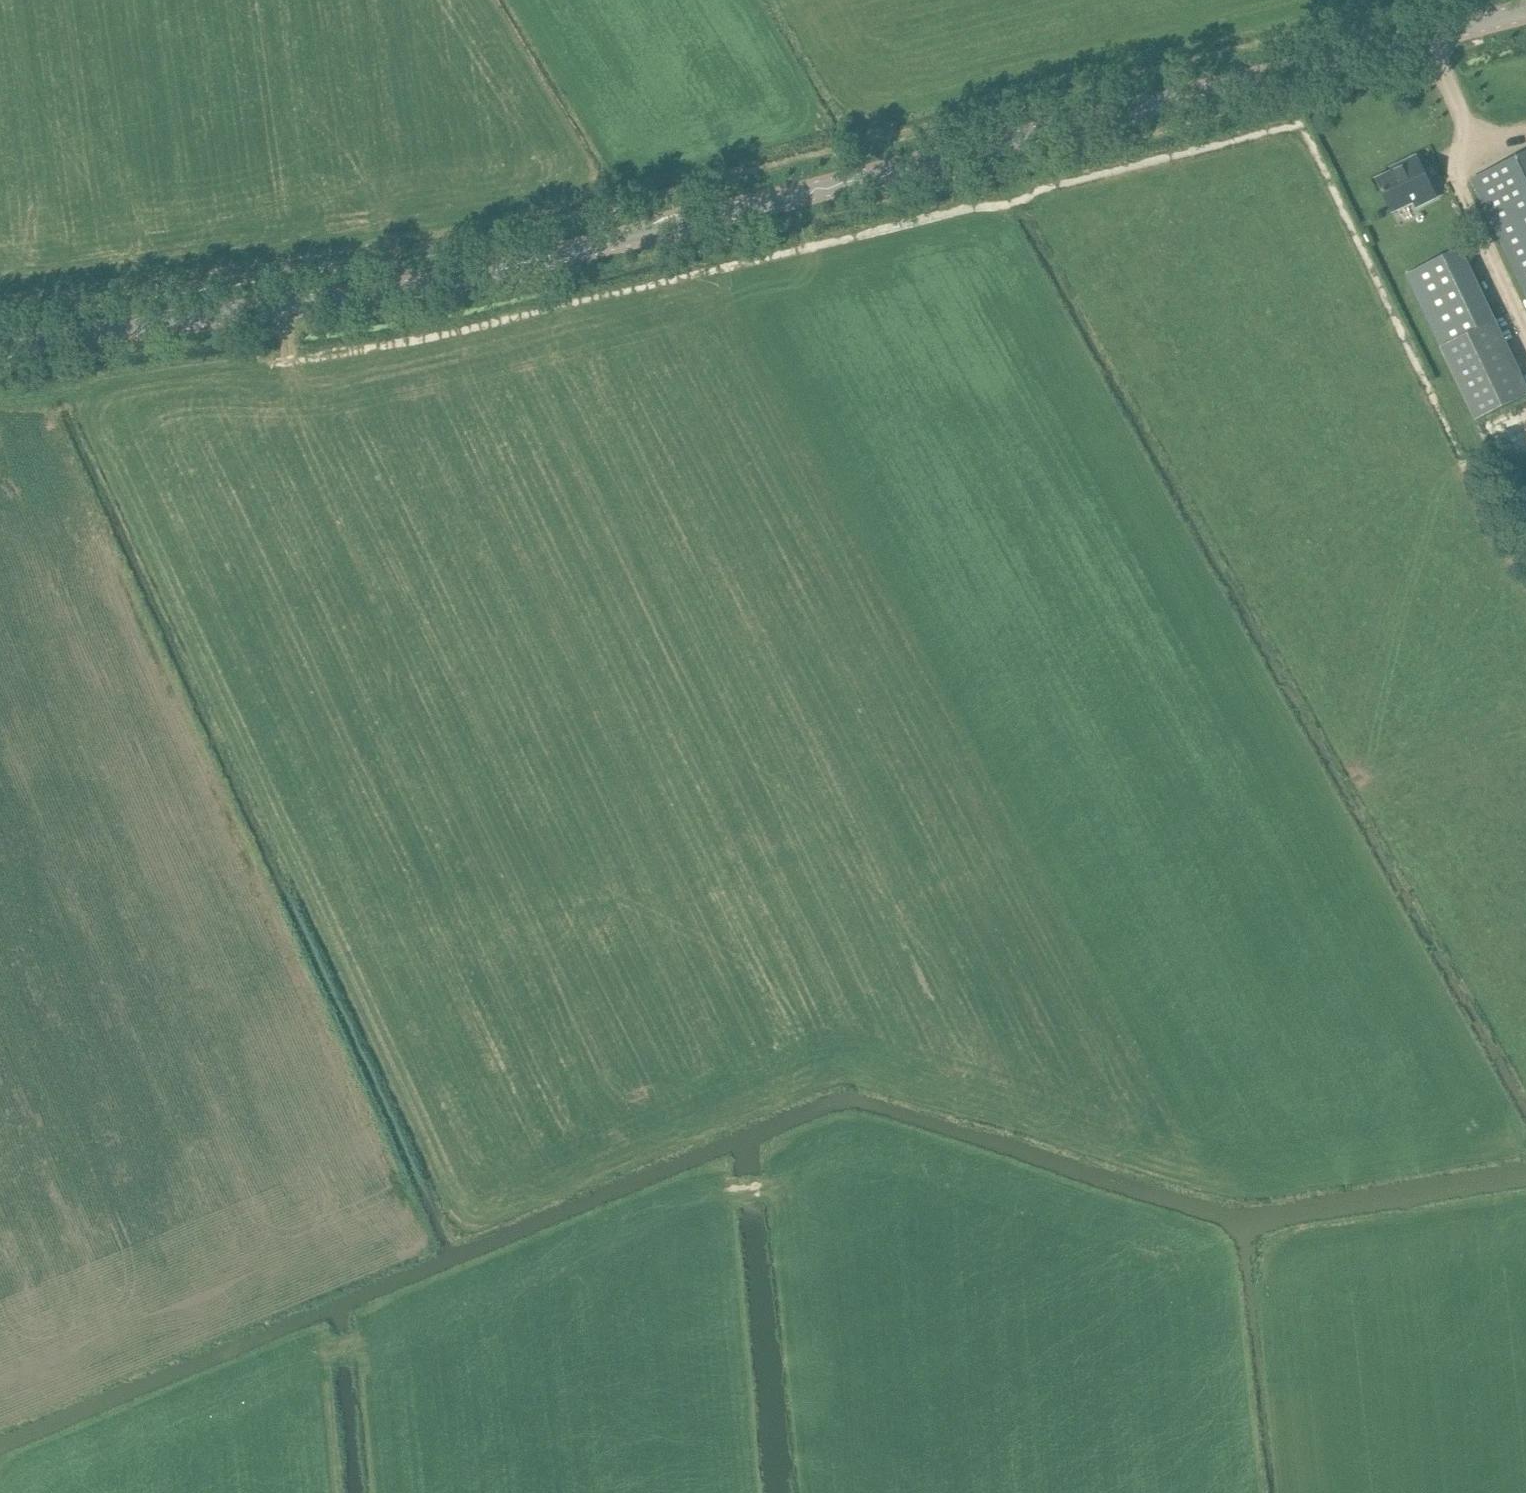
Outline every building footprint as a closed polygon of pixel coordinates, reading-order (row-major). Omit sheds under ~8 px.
[(1470,179),(1525,295),(1525,152),(1470,179)] [(1393,171),(1377,179),(1393,212),(1414,201),(1417,206),(1436,196),(1416,156),(1392,168),(1393,171)] [(1440,349),(1474,420),(1525,396),(1525,382),(1497,322),(1461,247),(1405,274),(1440,349)] [(1517,436),(1525,433),(1525,412),(1510,417),(1517,436)]
